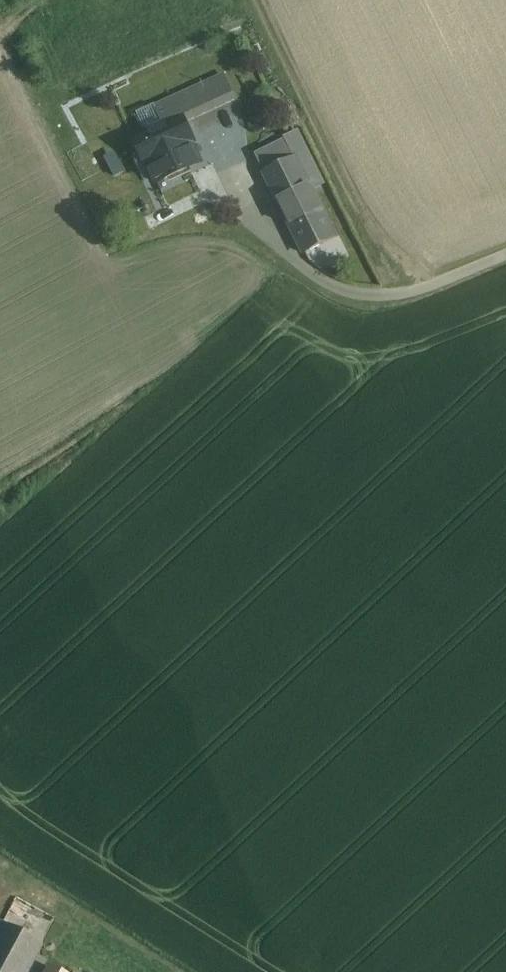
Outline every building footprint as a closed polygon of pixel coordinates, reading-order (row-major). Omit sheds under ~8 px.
[(132,140),(152,184),(199,163),(179,119),(132,140)] [(288,139),(254,155),(301,253),(335,237),(288,139)] [(40,946),(3,925),(0,923),(0,971),(26,971),(40,946)]
